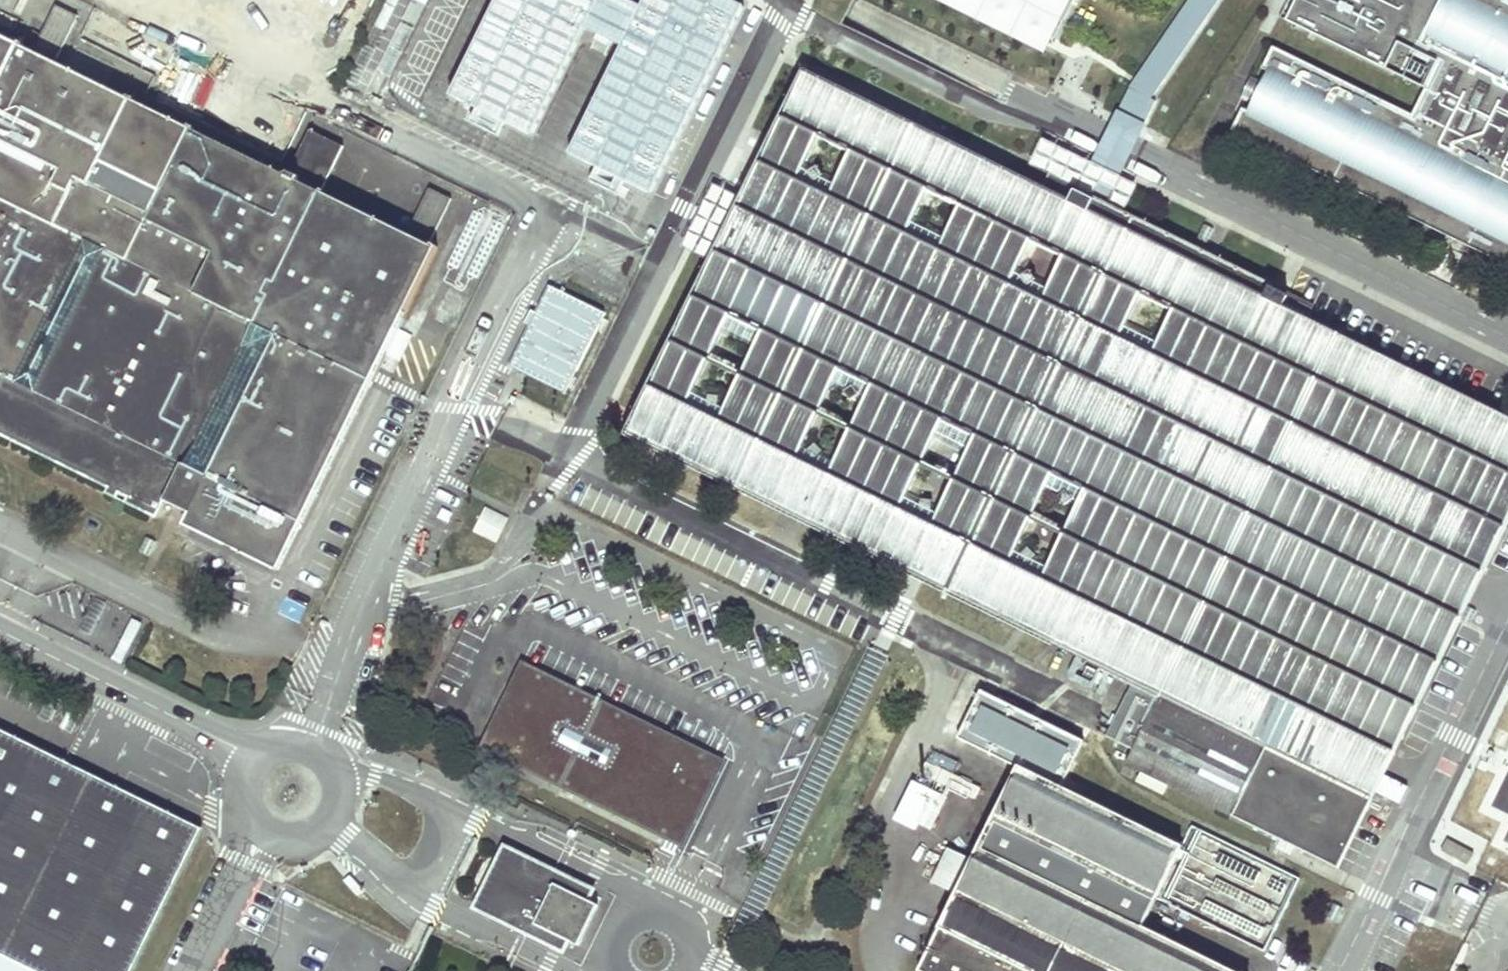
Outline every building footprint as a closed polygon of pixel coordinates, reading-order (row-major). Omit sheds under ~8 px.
[(447,96),(473,107),(464,122),(494,140),(503,126),(531,138),(590,32),(612,54),(567,155),(598,169),(588,184),(625,200),(631,183),(653,198),(747,0),(642,0),(639,6),(628,0),(498,0),(447,96)] [(485,16),(494,0),(467,0),(464,5),(485,16)] [(1043,55),(1060,21),(1017,0),(932,0),(1043,55)] [(1060,21),(1071,0),(1017,0),(1060,21)] [(1104,205),(1131,150),(1142,128),(1141,127),(1153,103),(1149,101),(1218,0),(1189,0),(1128,90),(1115,115),(1114,114),(1103,136),(1076,191),(1104,205)] [(1231,132),(1507,268),(1507,0),(1441,0),(1414,55),(1436,64),(1410,118),(1273,52),(1264,68),(1268,70),(1245,116),(1241,114),(1231,132)] [(54,7),(33,49),(56,60),(76,18),(54,7)] [(110,489),(107,494),(117,499),(121,494),(129,499),(127,504),(157,518),(165,502),(191,514),(185,526),(278,571),(383,356),(397,363),(409,338),(396,331),(435,250),(320,194),(343,147),(309,130),(287,178),(0,38),(0,435),(110,489)] [(1104,205),(1076,191),(1017,162),(1009,176),(805,75),(627,437),(1077,657),(1261,282),(1104,205)] [(450,200),(428,189),(407,231),(430,242),(450,200)] [(500,215),(488,209),(476,232),(489,238),(500,215)] [(474,258),(465,254),(458,268),(467,272),(474,258)] [(1077,657),(1134,685),(1107,741),(1131,752),(1125,765),(1339,870),(1507,521),(1507,421),(1307,322),(1314,308),(1261,282),(1077,657)] [(609,312),(550,285),(509,364),(567,393),(609,312)] [(454,298),(445,294),(439,309),(447,313),(454,298)] [(499,542),(510,517),(485,506),(474,531),(499,542)] [(493,749),(670,838),(716,746),(540,657),(493,749)] [(975,853),(1140,931),(1158,895),(1181,848),(1061,789),(1084,743),(981,691),(956,741),(1014,770),(975,853)] [(20,970),(135,970),(201,836),(0,736),(0,961),(20,970)] [(932,752),(927,768),(954,775),(958,759),(932,752)] [(930,835),(949,797),(914,780),(895,818),(930,835)] [(1301,870),(1194,819),(1181,848),(1158,895),(1265,946),(1301,870)] [(1140,931),(975,853),(918,970),(1221,970),(1140,931)] [(519,911),(522,911),(524,928),(529,931),(537,935),(541,929),(568,942),(579,947),(599,909),(588,903),(559,890),(563,881),(559,879),(548,874),(535,884),(533,880),(527,876),(522,873),(516,873),(511,874),(507,877),(503,879),(500,884),(499,887),(499,889),(498,894),(500,897),(501,900),(503,904),(507,907),(511,909),(514,910),(517,911),(519,911)] [(563,881),(559,890),(588,903),(591,895),(563,881)] [(541,929),(537,935),(564,948),(568,942),(541,929)] [(1455,950),(1426,937),(1409,970),(1445,970),(1455,950)] [(0,961),(0,970),(20,970),(0,961)]
